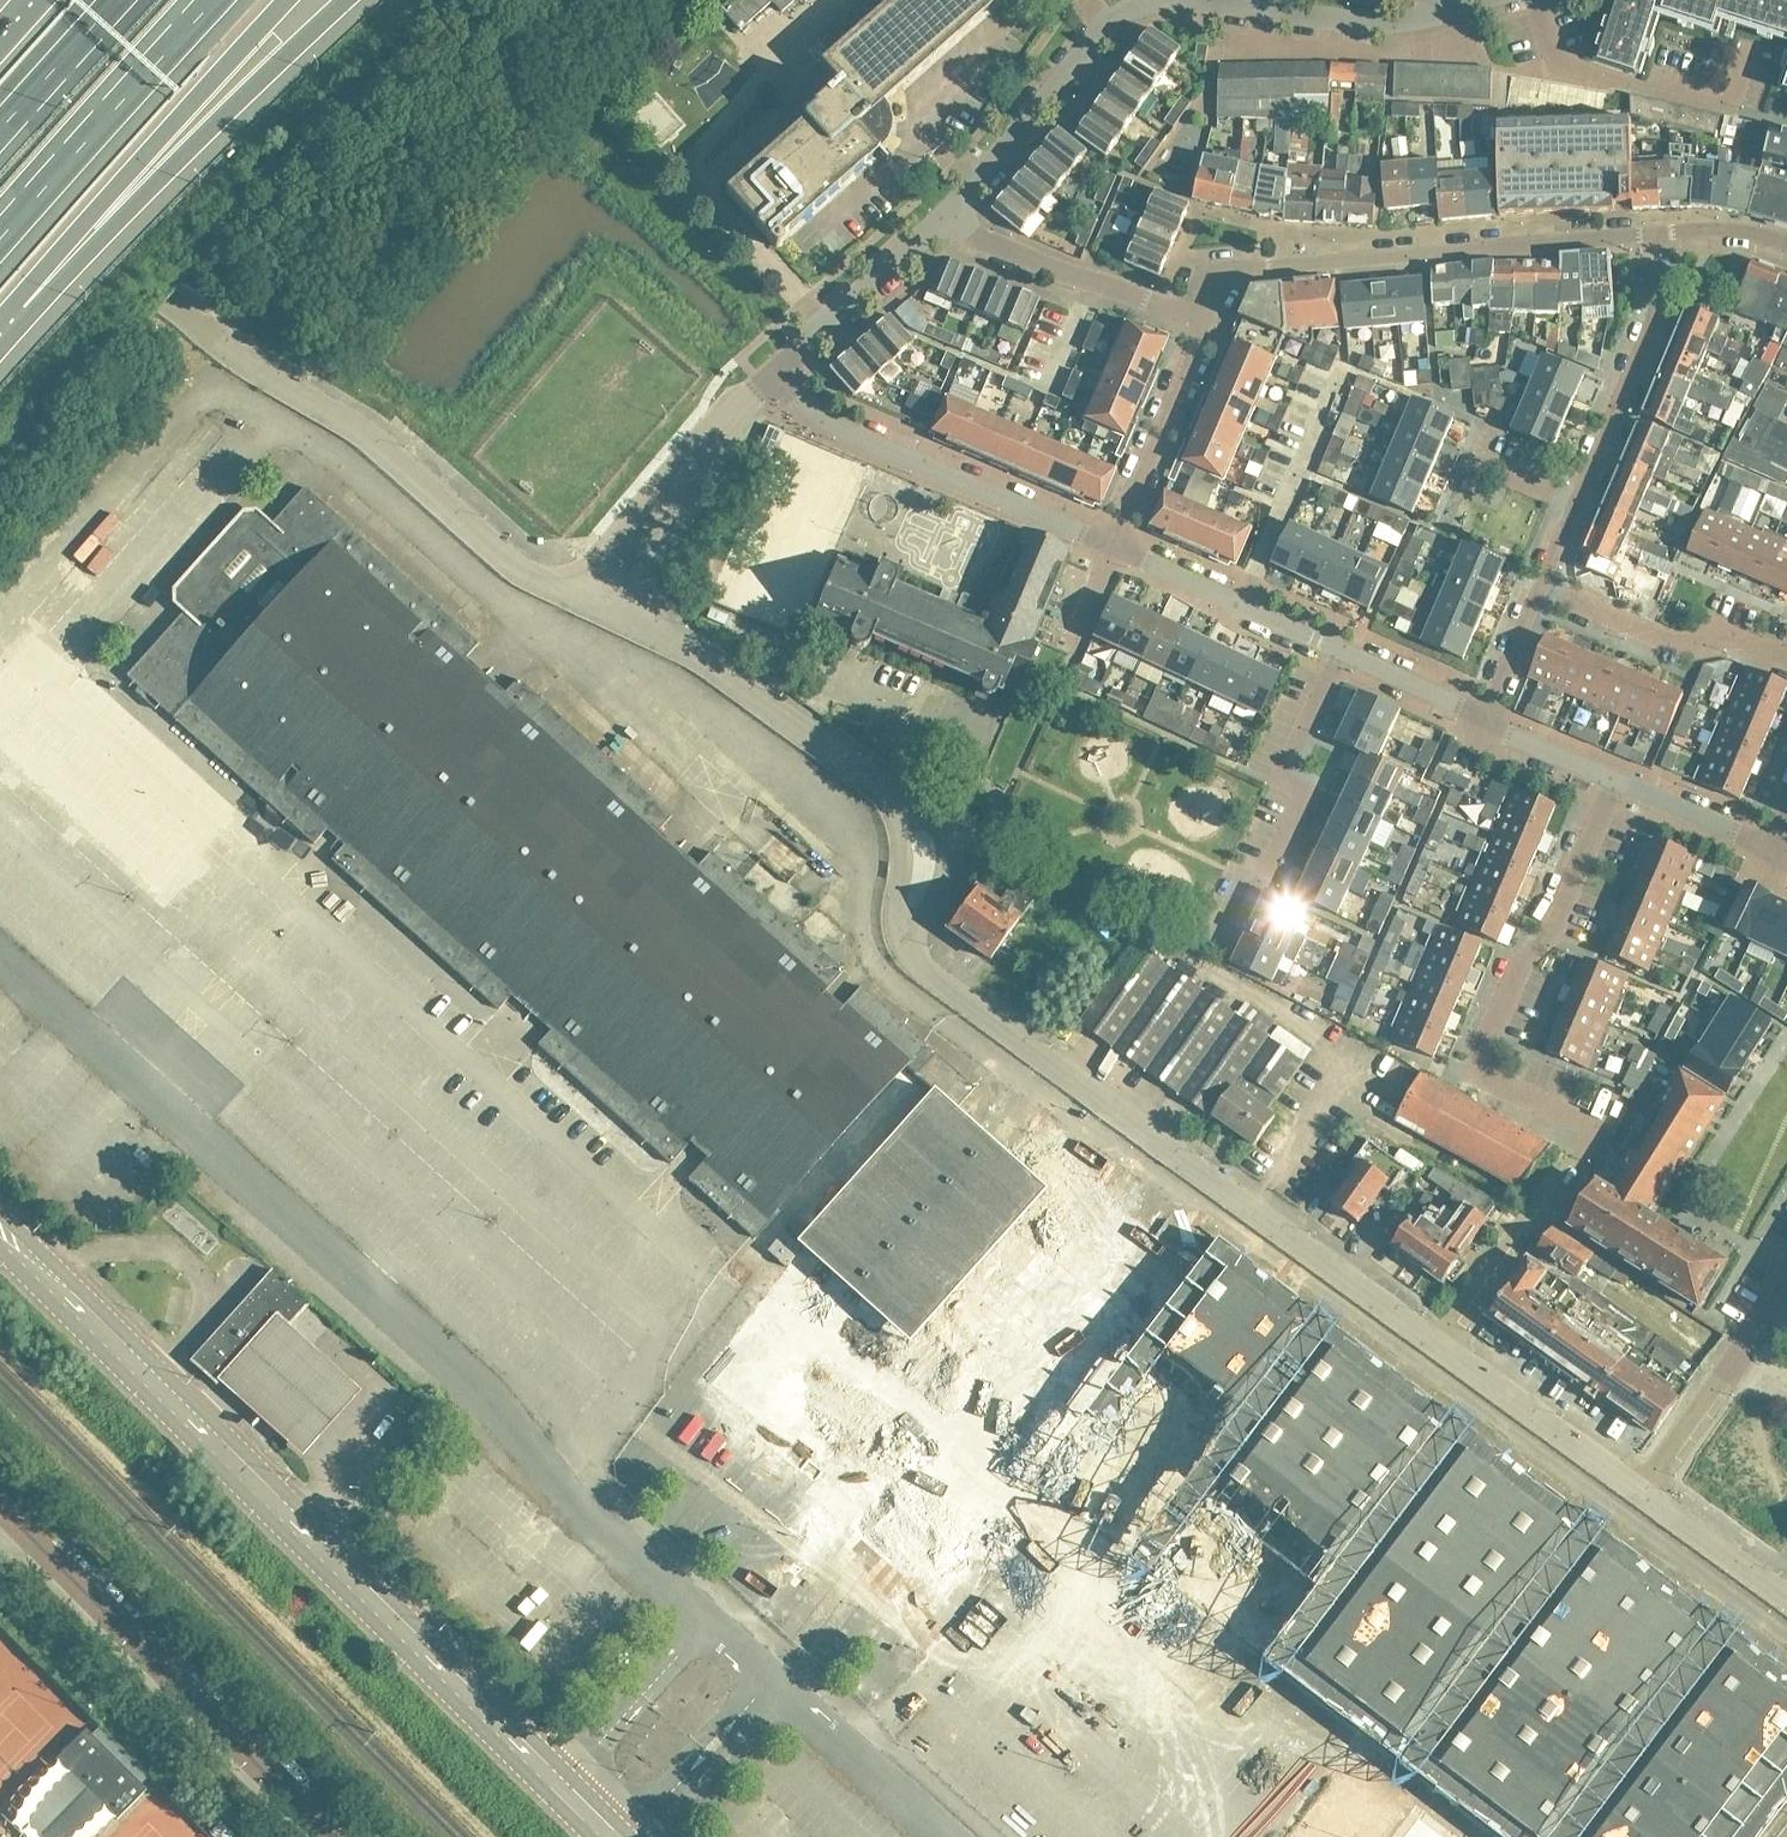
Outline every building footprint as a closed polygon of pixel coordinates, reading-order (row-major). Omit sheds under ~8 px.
[(741,28),(772,0),(781,11),(794,0),(726,0),(721,5),(741,28)] [(998,0),(889,0),(820,61),(838,82),(812,106),(815,110),(724,191),(772,245),(775,246),(779,245),(780,244),(782,241),(780,237),(878,150),(879,152),(882,149),(884,146),(887,143),(888,141),(888,139),(890,135),(890,134),(891,130),(891,128),(891,124),(891,120),(890,118),(889,114),(888,112),(887,110),(885,107),(883,104),(882,103),(998,0)] [(1696,0),(1613,0),(1610,10),(1657,25),(1660,16),(1680,23),(1679,26),(1686,28),(1696,0)] [(1723,0),(1696,0),(1686,28),(1693,31),(1694,27),(1712,33),(1723,0)] [(1712,33),(1732,40),(1737,26),(1742,28),(1751,0),(1723,0),(1712,33)] [(1779,0),(1751,0),(1742,28),(1759,33),(1758,36),(1766,39),(1779,0)] [(1766,39),(1773,41),(1774,37),(1786,42),(1786,0),(1779,0),(1766,39)] [(1651,42),(1657,25),(1610,10),(1601,35),(1653,51),(1655,44),(1651,42)] [(1166,71),(1182,49),(1181,48),(1152,28),(1137,50),(1166,71)] [(1651,58),(1653,51),(1601,35),(1593,60),(1641,76),(1647,57),(1651,58)] [(1206,61),(1208,46),(1197,44),(1195,59),(1206,61)] [(1151,92),(1166,71),(1137,50),(1122,71),(1151,92)] [(1356,102),(1356,101),(1360,64),(1331,65),(1329,89),(1350,91),(1349,102),(1356,102)] [(1386,66),(1386,67),(1360,64),(1356,101),(1384,104),(1388,66),(1386,66)] [(1411,97),(1412,65),(1396,64),(1395,97),(1411,97)] [(1329,89),(1331,65),(1220,65),(1218,119),(1243,120),(1269,120),(1293,121),(1294,113),(1327,115),(1329,89)] [(1427,98),(1428,65),(1412,65),(1411,97),(1427,98)] [(1443,99),(1444,66),(1428,65),(1427,98),(1443,99)] [(1459,100),(1460,67),(1444,66),(1443,99),(1459,100)] [(1475,100),(1477,67),(1460,67),(1459,100),(1475,100)] [(1491,101),(1493,68),(1477,67),(1475,100),(1491,101)] [(1137,114),(1151,92),(1122,71),(1107,93),(1137,114)] [(1122,135),(1137,114),(1107,93),(1092,114),(1122,135)] [(1338,142),(1342,95),(1331,94),(1326,140),(1338,142)] [(1715,134),(1720,116),(1629,94),(1630,117),(1662,124),(1662,122),(1715,134)] [(1183,115),(1191,103),(1182,96),(1173,109),(1183,115)] [(1408,117),(1409,104),(1393,103),(1392,117),(1405,117),(1408,117)] [(1418,138),(1419,104),(1409,104),(1408,117),(1408,137),(1418,138)] [(1459,119),(1460,106),(1446,106),(1446,119),(1459,119)] [(1472,120),(1473,107),(1460,106),(1459,119),(1472,120)] [(1174,128),(1183,115),(1173,109),(1165,121),(1174,128)] [(1106,157),(1122,135),(1092,114),(1076,136),(1106,157)] [(1630,117),(1498,124),(1498,173),(1500,215),(1615,209),(1615,202),(1633,201),(1633,183),(1632,167),(1630,117)] [(1243,120),(1243,130),(1268,131),(1269,120),(1243,120)] [(1772,126),(1767,126),(1746,121),(1742,139),(1768,145),(1772,126)] [(1786,169),(1786,131),(1773,128),(1766,157),(1764,163),(1786,169)] [(1088,151),(1074,140),(1060,129),(1043,149),(1071,172),(1088,151)] [(1692,207),(1690,170),(1691,158),(1690,158),(1691,149),(1693,149),(1694,134),(1687,134),(1687,146),(1672,146),(1671,159),(1672,159),(1672,161),(1674,184),(1659,184),(1661,208),(1692,207)] [(1153,157),(1162,145),(1152,139),(1144,151),(1153,157)] [(1728,211),(1736,169),(1735,168),(1728,165),(1730,150),(1720,147),(1718,157),(1717,166),(1720,167),(1719,181),(1715,181),(1712,208),(1728,211)] [(1071,172),(1043,149),(1027,169),(1055,192),(1071,172)] [(1231,208),(1238,175),(1241,152),(1227,149),(1223,160),(1204,156),(1194,199),(1231,208)] [(1145,169),(1153,157),(1144,151),(1135,163),(1145,169)] [(1323,169),(1297,167),(1298,152),(1290,151),(1288,171),(1283,220),(1285,220),(1317,222),(1323,169)] [(1248,153),(1241,152),(1238,175),(1231,208),(1254,213),(1263,165),(1247,161),(1248,153)] [(1343,224),(1350,155),(1339,154),(1337,170),(1323,169),(1317,222),(1343,224)] [(1373,226),(1377,181),(1361,179),(1363,157),(1350,155),(1343,224),(1373,226)] [(1728,211),(1749,215),(1764,163),(1766,157),(1755,155),(1750,169),(1737,166),(1736,169),(1728,211)] [(1715,181),(1719,181),(1720,167),(1717,166),(1718,157),(1708,156),(1705,164),(1697,163),(1698,159),(1691,158),(1690,170),(1692,207),(1695,207),(1712,208),(1715,181)] [(1672,161),(1672,159),(1671,159),(1665,159),(1666,165),(1632,166),(1635,209),(1661,208),(1659,184),(1674,184),(1672,161)] [(1440,220),(1467,218),(1464,175),(1438,177),(1437,161),(1436,162),(1440,206),(1439,206),(1440,220)] [(1413,208),(1439,206),(1440,206),(1436,162),(1409,164),(1413,208)] [(1764,163),(1749,215),(1778,222),(1786,225),(1786,169),(1764,163)] [(1386,210),(1413,208),(1409,164),(1382,166),(1386,210)] [(1283,220),(1288,171),(1263,165),(1254,213),(1283,220)] [(1055,192),(1027,169),(1010,190),(1038,212),(1055,192)] [(1110,190),(1116,176),(1107,172),(1101,186),(1110,190)] [(1495,216),(1491,173),(1464,175),(1467,218),(1495,216)] [(1128,195),(1134,180),(1124,176),(1118,191),(1128,195)] [(1105,204),(1110,190),(1101,186),(1095,199),(1105,204)] [(1038,212),(1010,190),(993,210),(1021,233),(1038,212)] [(1180,229),(1191,204),(1157,190),(1147,215),(1180,229)] [(1114,229),(1120,215),(1109,211),(1104,225),(1114,229)] [(1170,253),(1180,229),(1147,215),(1136,239),(1170,253)] [(1092,233),(1098,220),(1088,216),(1082,229),(1092,233)] [(1108,243),(1114,229),(1104,225),(1098,239),(1108,243)] [(1086,247),(1092,233),(1082,229),(1076,243),(1086,247)] [(1159,278),(1170,253),(1136,239),(1126,264),(1158,277),(1159,278)] [(1609,316),(1615,316),(1614,311),(1611,264),(1610,252),(1580,255),(1582,305),(1582,320),(1600,318),(1600,317),(1609,316)] [(1559,306),(1573,306),(1582,305),(1580,255),(1562,257),(1563,262),(1559,306)] [(952,301),(966,268),(942,257),(927,290),(923,301),(947,310),(951,301),(952,301)] [(1763,322),(1783,271),(1754,260),(1734,310),(1763,322)] [(1491,308),(1494,262),(1474,264),(1474,309),(1490,308),(1491,308)] [(1514,311),(1517,262),(1494,262),(1491,308),(1490,308),(1490,331),(1510,333),(1513,311),(1514,311)] [(1559,306),(1563,262),(1517,262),(1514,311),(1528,313),(1559,313),(1559,306)] [(1474,309),(1474,264),(1453,266),(1457,305),(1463,304),(1464,319),(1475,318),(1474,309)] [(1433,268),(1434,307),(1457,305),(1453,266),(1433,268)] [(976,311),(991,278),(966,268),(952,301),(976,311)] [(1783,271),(1763,322),(1777,327),(1771,339),(1781,344),(1782,342),(1783,340),(1786,332),(1786,273),(1783,271)] [(1000,322),(1015,288),(991,278),(976,311),(1000,322)] [(1339,326),(1336,281),(1322,282),(1322,278),(1308,279),(1311,312),(1296,314),(1298,341),(1306,345),(1311,347),(1314,340),(1313,329),(1339,326)] [(1311,312),(1308,279),(1295,280),(1295,284),(1258,287),(1253,288),(1250,295),(1241,316),(1269,328),(1275,315),(1296,314),(1311,312)] [(1427,323),(1423,279),(1396,281),(1399,326),(1427,323)] [(1399,326),(1396,281),(1369,283),(1373,328),(1399,326)] [(1373,328),(1369,283),(1342,286),(1346,330),(1373,328)] [(1025,333),(1039,299),(1015,288),(1000,322),(1025,333)] [(1715,332),(1720,319),(1687,304),(1677,327),(1750,357),(1753,350),(1742,345),(1742,346),(1726,338),(1726,337),(1715,332)] [(913,341),(889,314),(869,332),(893,359),(913,341)] [(1275,359),(1285,336),(1298,341),(1296,314),(1275,315),(1269,328),(1241,316),(1240,317),(1244,319),(1240,329),(1236,327),(1231,340),(1275,359)] [(1094,321),(1088,334),(1097,338),(1103,325),(1094,321)] [(1165,339),(1157,335),(1159,331),(1143,325),(1141,328),(1125,321),(1114,346),(1159,365),(1164,353),(1160,351),(1165,339)] [(922,333),(936,339),(940,329),(926,323),(922,333)] [(1750,357),(1677,327),(1668,348),(1701,362),(1706,351),(1719,357),(1719,358),(1737,367),(1733,376),(1757,385),(1768,364),(1752,358),(1750,357)] [(940,329),(936,339),(950,345),(954,335),(940,329)] [(1471,344),(1485,347),(1488,331),(1472,329),(1471,344)] [(893,359),(869,332),(849,349),(874,376),(893,359)] [(1097,338),(1088,334),(1082,347),(1092,351),(1097,338)] [(1761,359),(1771,364),(1781,344),(1771,339),(1761,359)] [(1265,383),(1275,359),(1231,340),(1225,352),(1229,354),(1224,365),(1265,383)] [(1330,371),(1339,350),(1314,340),(1311,347),(1306,345),(1301,359),(1330,371)] [(1511,340),(1502,365),(1521,372),(1530,347),(1511,340)] [(1580,350),(1559,341),(1559,354),(1575,361),(1580,350)] [(985,358),(989,348),(975,343),(971,352),(985,358)] [(1150,376),(1153,378),(1159,365),(1114,346),(1105,343),(1096,364),(1105,368),(1104,370),(1145,388),(1150,376)] [(998,364),(1002,354),(989,348),(985,358),(998,364)] [(1668,348),(1659,370),(1732,400),(1736,391),(1696,375),(1701,363),(1701,362),(1668,348)] [(874,376),(849,349),(840,358),(828,369),(852,396),(855,394),(874,376)] [(950,369),(956,354),(948,351),(941,365),(950,369)] [(1778,364),(1786,369),(1786,354),(1784,352),(1778,364)] [(1371,372),(1376,360),(1364,355),(1359,367),(1371,372)] [(1574,398),(1585,373),(1544,356),(1534,381),(1574,398)] [(976,363),(963,357),(959,367),(972,372),(976,363)] [(1383,377),(1388,366),(1376,360),(1371,372),(1383,377)] [(1473,382),(1472,370),(1471,360),(1452,362),(1455,390),(1473,388),(1474,388),(1473,382)] [(1255,407),(1265,383),(1224,365),(1219,377),(1215,375),(1210,387),(1255,407)] [(1288,379),(1298,384),(1304,372),(1293,367),(1288,379)] [(1492,392),(1491,380),(1500,379),(1499,367),(1472,370),(1473,382),(1474,388),(1473,388),(1474,406),(1488,405),(1487,393),(1492,392)] [(1073,369),(1067,382),(1076,386),(1082,373),(1073,369)] [(1143,391),(1145,388),(1104,370),(1094,394),(1138,413),(1144,401),(1140,399),(1143,391)] [(1732,400),(1659,370),(1650,392),(1683,406),(1688,393),(1739,415),(1743,404),(1732,400)] [(1432,384),(1431,371),(1404,373),(1405,386),(1432,384)] [(1014,391),(1018,382),(1005,376),(1001,385),(1014,391)] [(1534,381),(1523,405),(1564,422),(1574,398),(1534,381)] [(1031,387),(1018,382),(1014,391),(1027,397),(1031,387)] [(1076,386),(1067,382),(1062,395),(1071,399),(1076,386)] [(1777,420),(1786,401),(1786,394),(1767,383),(1753,407),(1759,410),(1741,442),(1733,438),(1724,457),(1785,483),(1786,480),(1786,426),(1777,420)] [(935,403),(941,390),(932,386),(926,399),(935,403)] [(1244,430),(1255,407),(1210,387),(1205,400),(1209,402),(1204,413),(1244,430)] [(1351,395),(1349,401),(1361,406),(1366,394),(1354,388),(1351,395)] [(1691,422),(1695,412),(1682,406),(1683,406),(1650,392),(1640,414),(1704,441),(1708,432),(1695,427),(1696,424),(1691,422)] [(1042,403),(1055,409),(1059,400),(1046,394),(1042,403)] [(1138,413),(1094,394),(1083,418),(1085,419),(1098,425),(1108,429),(1123,436),(1124,436),(1129,424),(1133,425),(1136,418),(1138,413)] [(957,448),(974,409),(945,396),(930,432),(946,438),(945,442),(957,448)] [(930,416),(935,403),(926,399),(920,412),(930,416)] [(1444,441),(1454,416),(1414,399),(1403,424),(1444,441)] [(1278,401),(1273,414),(1284,418),(1289,406),(1278,401)] [(1361,406),(1349,401),(1343,413),(1356,418),(1361,406)] [(1553,447),(1564,422),(1523,405),(1512,430),(1553,447)] [(1361,406),(1356,418),(1376,427),(1381,414),(1361,406)] [(985,460),(1002,421),(974,409),(957,448),(985,460)] [(1234,454),(1244,430),(1204,413),(1199,424),(1195,423),(1190,435),(1234,454)] [(1284,418),(1273,414),(1268,426),(1279,430),(1284,418)] [(1098,425),(1085,419),(1078,437),(1091,442),(1098,425)] [(1629,442),(1696,467),(1699,459),(1678,449),(1683,439),(1672,434),(1638,420),(1629,442)] [(1013,472),(1030,433),(1002,421),(985,460),(1013,472)] [(1434,465),(1444,441),(1403,424),(1393,448),(1434,465)] [(779,432),(769,427),(765,435),(760,445),(757,452),(769,456),(779,432)] [(1123,436),(1108,429),(1104,438),(1119,444),(1123,436)] [(1041,484),(1058,445),(1030,433),(1013,472),(1041,484)] [(1224,479),(1234,454),(1190,435),(1184,447),(1188,449),(1183,461),(1196,467),(1207,472),(1220,478),(1224,479)] [(1333,436),(1328,448),(1341,453),(1346,441),(1333,436)] [(1696,470),(1697,467),(1696,467),(1629,442),(1620,463),(1653,477),(1665,482),(1669,471),(1706,487),(1710,476),(1696,470)] [(1069,496),(1085,457),(1058,445),(1041,484),(1069,496)] [(1264,465),(1269,453),(1258,448),(1253,461),(1264,465)] [(1341,453),(1328,448),(1323,460),(1335,465),(1340,453),(1341,453)] [(1423,489),(1434,465),(1393,448),(1383,472),(1423,489)] [(1114,469),(1085,457),(1069,496),(1081,501),(1083,497),(1099,504),(1114,469)] [(1183,461),(1179,471),(1192,476),(1196,467),(1183,461)] [(1649,488),(1653,477),(1620,463),(1611,485),(1654,503),(1659,492),(1649,488)] [(1744,484),(1748,474),(1735,469),(1731,479),(1744,484)] [(1203,481),(1216,487),(1220,478),(1207,472),(1203,481)] [(1413,514),(1423,489),(1383,472),(1373,496),(1413,514)] [(1247,474),(1242,486),(1253,491),(1258,478),(1247,474)] [(1748,474),(1744,484),(1759,491),(1763,481),(1748,474)] [(1331,502),(1336,490),(1324,485),(1319,497),(1331,502)] [(1654,503),(1611,485),(1602,506),(1635,520),(1640,508),(1689,530),(1693,521),(1689,519),(1668,510),(1654,504),(1654,503)] [(183,612),(126,676),(139,687),(135,691),(155,709),(159,705),(314,843),(326,829),(344,845),(331,859),(498,1009),(510,995),(550,1031),(538,1044),(650,1147),(671,1163),(691,1141),(708,1157),(688,1179),(763,1246),(932,1055),(925,1048),(927,1045),(861,986),(842,1008),(824,992),(844,970),(711,851),(698,866),(658,830),(671,816),(650,798),(518,679),(506,693),(467,658),(474,650),(480,644),(478,643),(304,487),(272,523),(248,550),(243,545),(227,546),(202,574),(203,588),(197,588),(185,601),(186,607),(187,608),(183,612)] [(1776,498),(1786,502),(1786,491),(1780,488),(1776,498)] [(1343,507),(1348,495),(1336,490),(1331,502),(1343,507)] [(1178,543),(1195,503),(1166,491),(1151,526),(1166,533),(1165,537),(1178,543)] [(1231,492),(1227,501),(1240,507),(1244,497),(1231,492)] [(1694,507),(1659,492),(1654,503),(1654,504),(1668,510),(1689,519),(1694,507)] [(1726,495),(1720,510),(1731,515),(1738,500),(1726,495)] [(1367,517),(1379,522),(1384,510),(1360,500),(1355,512),(1367,517)] [(1206,554),(1222,515),(1195,503),(1178,543),(1206,554)] [(1629,534),(1635,520),(1602,506),(1592,529),(1644,550),(1666,559),(1670,549),(1647,540),(1640,538),(1629,534)] [(1384,510),(1379,522),(1391,527),(1396,515),(1384,510)] [(1712,561),(1731,515),(1720,510),(1717,515),(1706,510),(1689,551),(1712,561)] [(1236,563),(1251,528),(1222,515),(1206,554),(1218,560),(1220,556),(1236,563)] [(1379,522),(1372,537),(1397,548),(1404,533),(1409,520),(1396,515),(1391,527),(1379,522)] [(1734,570),(1752,529),(1741,525),(1744,520),(1731,515),(1712,561),(1734,570)] [(1275,564),(1297,574),(1316,534),(1291,523),(1273,563),(1275,564)] [(1068,549),(1068,548),(1024,529),(992,606),(964,594),(957,610),(896,584),(901,572),(886,565),(880,563),(875,575),(838,560),(815,615),(852,631),(850,635),(851,639),(853,644),(857,647),(860,648),(865,647),(868,645),(871,640),(873,636),(908,650),(982,682),(978,691),(994,699),(999,688),(1002,690),(1004,685),(1018,691),(1037,645),(1029,641),(1068,549)] [(1617,564),(1622,552),(1639,560),(1644,550),(1592,529),(1583,550),(1617,564)] [(1757,580),(1776,534),(1765,529),(1763,534),(1752,529),(1734,570),(1757,580)] [(1321,585),(1339,546),(1316,534),(1297,574),(1321,585)] [(1786,572),(1786,545),(1786,544),(1786,542),(1786,538),(1776,534),(1757,580),(1780,589),(1786,572)] [(1420,554),(1425,541),(1413,536),(1407,549),(1420,554)] [(1505,561),(1464,543),(1453,568),(1494,586),(1505,561)] [(1344,596),(1363,557),(1339,546),(1321,585),(1344,596)] [(1402,561),(1414,566),(1420,554),(1407,549),(1402,561)] [(1583,550),(1577,565),(1610,578),(1617,564),(1583,550)] [(1673,564),(1666,559),(1644,550),(1639,560),(1638,562),(1669,575),(1673,564)] [(1369,608),(1388,568),(1363,557),(1344,596),(1367,607),(1369,608)] [(1433,588),(1443,592),(1443,593),(1484,610),(1494,586),(1453,568),(1443,564),(1433,588)] [(1406,590),(1411,578),(1396,572),(1385,597),(1411,609),(1413,609),(1414,610),(1414,609),(1420,596),(1406,590)] [(1474,633),(1484,610),(1443,593),(1433,617),(1473,634),(1474,633)] [(1117,648),(1136,608),(1113,598),(1114,597),(1112,596),(1093,636),(1117,648)] [(1385,597),(1380,607),(1406,620),(1416,624),(1421,612),(1414,609),(1414,610),(1413,609),(1411,609),(1385,597)] [(1141,659),(1159,619),(1136,608),(1117,648),(1141,659)] [(1467,650),(1473,634),(1433,617),(1421,612),(1416,624),(1411,634),(1423,639),(1423,641),(1463,659),(1467,650)] [(1164,670),(1183,630),(1159,619),(1141,659),(1164,670)] [(1188,681),(1207,641),(1183,630),(1164,670),(1188,681)] [(1543,709),(1551,691),(1571,644),(1548,634),(1530,675),(1541,680),(1539,687),(1535,685),(1528,703),(1529,704),(1525,714),(1538,720),(1543,709)] [(1211,692),(1230,652),(1207,641),(1188,681),(1211,692)] [(1576,695),(1594,654),(1571,644),(1551,691),(1563,696),(1565,690),(1576,695)] [(1235,703),(1254,663),(1230,652),(1211,692),(1235,703)] [(1596,710),(1616,664),(1594,654),(1576,695),(1586,700),(1584,705),(1596,710)] [(1259,715),(1278,674),(1276,674),(1254,663),(1235,703),(1259,715)] [(1621,714),(1639,674),(1616,664),(1596,710),(1608,715),(1610,710),(1621,714)] [(1711,678),(1715,669),(1704,665),(1701,673),(1711,678)] [(1786,685),(1786,684),(1748,667),(1743,679),(1738,676),(1733,687),(1778,707),(1786,685)] [(1101,684),(1088,678),(1076,672),(1070,684),(1095,696),(1101,684)] [(1702,700),(1711,678),(1701,673),(1691,696),(1702,700)] [(1642,730),(1662,684),(1639,674),(1621,714),(1631,719),(1629,724),(1642,730)] [(1642,730),(1653,735),(1655,729),(1667,734),(1685,694),(1662,684),(1642,730)] [(1769,729),(1778,707),(1733,687),(1728,699),(1733,702),(1729,712),(1769,729)] [(1118,706),(1124,695),(1112,689),(1106,700),(1118,706)] [(1389,735),(1401,711),(1360,692),(1349,716),(1389,735)] [(1130,712),(1136,701),(1124,695),(1118,706),(1130,712)] [(1692,723),(1698,709),(1702,700),(1691,696),(1687,705),(1681,719),(1692,723)] [(1263,723),(1281,736),(1294,719),(1275,706),(1263,723)] [(1552,725),(1557,715),(1543,709),(1538,720),(1552,725)] [(1165,729),(1171,717),(1159,711),(1153,723),(1165,729)] [(1759,752),(1769,729),(1729,712),(1724,723),(1718,721),(1714,732),(1759,752)] [(1346,746),(1364,754),(1378,760),(1378,759),(1389,735),(1349,716),(1337,741),(1346,746)] [(1177,734),(1183,722),(1171,717),(1165,729),(1177,734)] [(1686,737),(1692,723),(1681,719),(1675,733),(1686,737)] [(1583,739),(1588,729),(1574,723),(1570,733),(1583,739)] [(1213,724),(1208,734),(1218,739),(1223,729),(1213,724)] [(1597,745),(1602,735),(1588,729),(1583,739),(1597,745)] [(1750,774),(1759,752),(1714,732),(1708,745),(1714,747),(1709,757),(1750,774)] [(1212,751),(1218,739),(1208,734),(1206,733),(1200,745),(1212,751)] [(1224,756),(1230,744),(1218,739),(1212,751),(1224,756)] [(1433,756),(1439,745),(1427,739),(1421,751),(1433,756)] [(1449,742),(1441,762),(1451,766),(1459,746),(1449,742)] [(1629,759),(1634,748),(1619,742),(1614,752),(1629,759)] [(1642,764),(1646,754),(1634,748),(1629,759),(1642,764)] [(1672,768),(1678,754),(1668,750),(1662,764),(1672,768)] [(1428,768),(1433,756),(1421,751),(1416,762),(1428,768)] [(1393,796),(1405,772),(1378,759),(1378,760),(1364,754),(1353,777),(1393,796)] [(1740,797),(1750,774),(1709,757),(1705,768),(1699,766),(1694,777),(1740,797)] [(1470,779),(1448,770),(1438,766),(1432,780),(1442,784),(1444,781),(1465,791),(1470,779)] [(1393,796),(1353,777),(1342,800),(1382,820),(1393,825),(1393,823),(1397,825),(1402,816),(1387,809),(1393,796)] [(1500,809),(1545,828),(1556,805),(1515,788),(1510,799),(1504,797),(1500,809)] [(1456,807),(1462,793),(1452,789),(1446,802),(1456,807)] [(1431,814),(1437,802),(1425,797),(1420,809),(1431,814)] [(1342,801),(1331,824),(1371,843),(1382,820),(1342,800),(1342,801)] [(1426,826),(1431,814),(1420,809),(1414,821),(1426,826)] [(1536,851),(1545,829),(1545,828),(1500,809),(1494,821),(1500,823),(1495,834),(1536,851)] [(48,876),(91,828),(78,816),(34,865),(48,876)] [(1442,838),(1448,824),(1438,820),(1432,834),(1442,838)] [(1320,848),(1360,867),(1371,843),(1331,824),(1320,848)] [(1436,852),(1442,838),(1432,834),(1426,847),(1436,852)] [(1527,874),(1536,851),(1495,834),(1491,844),(1485,842),(1480,854),(1527,874)] [(1696,872),(1702,859),(1656,839),(1646,862),(1687,879),(1691,870),(1696,872)] [(1410,862),(1416,850),(1404,844),(1399,856),(1410,862)] [(1309,871),(1308,872),(1348,891),(1360,867),(1320,848),(1309,871)] [(1517,896),(1527,874),(1480,854),(1475,866),(1470,864),(1465,874),(1476,879),(1517,896)] [(1405,874),(1410,862),(1399,856),(1393,869),(1405,874)] [(1682,891),(1687,879),(1646,862),(1636,885),(1682,904),(1687,894),(1682,891)] [(1422,883),(1429,869),(1419,864),(1412,878),(1422,883)] [(1732,888),(1737,875),(1727,870),(1722,883),(1732,888)] [(1337,915),(1348,891),(1308,872),(1297,896),(1337,915)] [(990,959),(1038,893),(1017,878),(998,904),(976,888),(948,928),(990,959)] [(1416,897),(1422,883),(1412,878),(1406,892),(1416,897)] [(1507,919),(1517,896),(1476,879),(1471,889),(1466,887),(1461,899),(1507,919)] [(1677,917),(1682,904),(1636,885),(1627,907),(1667,925),(1671,915),(1677,917)] [(1752,939),(1772,897),(1747,885),(1727,927),(1752,939)] [(1296,934),(1304,938),(1315,915),(1306,911),(1307,909),(1266,890),(1255,914),(1296,934)] [(1389,909),(1395,897),(1383,892),(1378,904),(1389,909)] [(1786,926),(1786,904),(1772,897),(1752,939),(1775,950),(1786,926)] [(1497,942),(1507,919),(1461,899),(1456,911),(1461,914),(1456,925),(1497,942)] [(1378,934),(1389,909),(1378,904),(1367,928),(1378,934)] [(1725,924),(1732,910),(1722,905),(1715,919),(1725,924)] [(1662,936),(1667,925),(1627,907),(1617,930),(1663,950),(1668,939),(1662,936)] [(1293,961),(1304,938),(1296,934),(1255,914),(1244,938),(1284,958),(1293,962),(1293,961)] [(1399,936),(1405,922),(1395,918),(1389,931),(1399,936)] [(1717,937),(1725,924),(1715,919),(1708,932),(1717,937)] [(1472,967),(1482,944),(1427,920),(1422,932),(1431,936),(1426,947),(1472,967)] [(1775,950),(1786,956),(1786,926),(1775,950)] [(1658,962),(1663,950),(1617,930),(1607,954),(1647,971),(1652,960),(1658,962)] [(1376,941),(1364,936),(1353,961),(1364,966),(1376,941)] [(1284,958),(1244,938),(1232,963),(1282,986),(1286,976),(1278,972),(1284,958)] [(1389,958),(1395,945),(1385,941),(1379,953),(1389,958)] [(1462,990),(1472,967),(1426,947),(1414,943),(1405,964),(1416,969),(1416,970),(1462,990)] [(1312,1049),(1278,1025),(1269,1038),(1136,944),(1079,1024),(1212,1118),(1214,1116),(1254,1145),(1275,1116),(1267,1110),(1276,1097),(1277,1098),(1312,1049)] [(1695,964),(1703,950),(1693,945),(1686,959),(1695,964)] [(1405,964),(1389,958),(1379,953),(1373,968),(1369,977),(1379,981),(1383,972),(1410,983),(1411,982),(1416,984),(1412,995),(1453,1012),(1462,990),(1416,970),(1416,969),(1405,964)] [(1359,978),(1364,966),(1353,961),(1341,956),(1331,980),(1342,985),(1354,990),(1359,978)] [(1688,977),(1695,964),(1686,959),(1678,972),(1688,977)] [(1626,977),(1590,962),(1586,960),(1576,983),(1622,1003),(1622,1001),(1627,990),(1621,988),(1626,977)] [(1724,971),(1718,980),(1729,987),(1735,978),(1724,971)] [(1376,989),(1379,981),(1369,977),(1359,999),(1369,1003),(1376,989)] [(1740,994),(1745,985),(1735,978),(1729,987),(1740,994)] [(1706,997),(1712,986),(1703,981),(1697,992),(1706,997)] [(1286,982),(1278,996),(1292,1004),(1300,990),(1286,982)] [(1617,1014),(1622,1003),(1576,983),(1566,1006),(1607,1023),(1612,1011),(1617,1014)] [(1353,1012),(1358,1001),(1350,998),(1354,990),(1342,985),(1337,997),(1331,1009),(1336,1011),(1331,1020),(1347,1027),(1353,1012)] [(1443,1035),(1453,1012),(1412,995),(1407,1006),(1402,1003),(1397,1015),(1443,1035)] [(1717,1022),(1757,1047),(1772,1023),(1732,997),(1717,1022)] [(1363,1017),(1369,1003),(1359,999),(1358,1001),(1353,1012),(1363,1017)] [(1768,999),(1762,1008),(1773,1015),(1779,1006),(1768,999)] [(1664,1021),(1671,1008),(1662,1003),(1655,1016),(1664,1021)] [(1602,1033),(1607,1023),(1566,1006),(1557,1028),(1602,1048),(1608,1035),(1602,1033)] [(1779,1006),(1773,1015),(1784,1021),(1786,1016),(1786,1011),(1779,1006)] [(1677,1014),(1671,1026),(1680,1031),(1686,1019),(1677,1014)] [(1433,1058),(1443,1035),(1397,1015),(1392,1027),(1397,1030),(1392,1041),(1433,1058)] [(1657,1034),(1664,1021),(1655,1016),(1647,1029),(1657,1034)] [(1702,1045),(1742,1070),(1757,1047),(1717,1022),(1702,1045)] [(1674,1042),(1680,1031),(1671,1026),(1665,1037),(1674,1042)] [(1598,1059),(1602,1048),(1557,1028),(1547,1052),(1587,1069),(1592,1057),(1598,1059)] [(1646,1071),(1659,1047),(1649,1041),(1645,1049),(1635,1044),(1626,1061),(1636,1066),(1646,1071)] [(1687,1069),(1727,1094),(1742,1070),(1702,1045),(1687,1069)] [(1636,1066),(1626,1061),(1616,1080),(1625,1085),(1636,1066)] [(1543,1159),(1552,1146),(1549,1144),(1474,1103),(1421,1073),(1394,1122),(1520,1191),(1528,1179),(1529,1180),(1531,1177),(1530,1177),(1541,1161),(1542,1162),(1543,1159)] [(1606,1190),(1596,1184),(1570,1226),(1698,1307),(1725,1265),(1662,1225),(1649,1217),(1696,1142),(1722,1099),(1681,1073),(1672,1088),(1664,1099),(1606,1190)] [(1394,1187),(1407,1169),(1355,1133),(1343,1149),(1357,1159),(1343,1179),(1348,1182),(1341,1193),(1341,1192),(1340,1193),(1340,1194),(1334,1203),(1333,1203),(1332,1204),(1360,1224),(1361,1223),(1360,1222),(1366,1213),(1367,1214),(1368,1212),(1367,1211),(1374,1202),(1375,1203),(1376,1201),(1382,1191),(1383,1192),(1385,1190),(1384,1189),(1389,1182),(1393,1186),(1394,1187)] [(1457,1210),(1455,1214),(1437,1202),(1420,1225),(1411,1220),(1409,1223),(1402,1219),(1388,1239),(1395,1243),(1393,1246),(1392,1246),(1391,1247),(1392,1247),(1391,1249),(1393,1249),(1408,1259),(1408,1260),(1409,1261),(1410,1260),(1425,1271),(1424,1272),(1426,1273),(1427,1272),(1442,1283),(1441,1284),(1443,1285),(1443,1284),(1444,1285),(1445,1283),(1444,1283),(1446,1280),(1453,1284),(1467,1266),(1460,1261),(1462,1258),(1463,1259),(1471,1248),(1468,1246),(1481,1228),(1482,1229),(1488,1221),(1486,1220),(1487,1220),(1496,1204),(1435,1169),(1428,1178),(1453,1196),(1451,1200),(1456,1203),(1453,1207),(1457,1210)] [(1617,1270),(1552,1228),(1536,1251),(1577,1278),(1587,1264),(1610,1280),(1617,1270)] [(1544,1356),(1583,1302),(1528,1262),(1489,1317),(1544,1356)] [(220,1376),(276,1314),(278,1316),(279,1314),(288,1322),(286,1324),(289,1326),(293,1322),(302,1312),(310,1304),(271,1269),(263,1278),(251,1292),(252,1293),(193,1359),(192,1358),(189,1361),(192,1363),(194,1361),(215,1380),(213,1382),(216,1385),(219,1382),(217,1380),(220,1376)] [(1594,1401),(1599,1395),(1633,1347),(1646,1329),(1636,1322),(1624,1338),(1599,1320),(1602,1315),(1583,1302),(1544,1356),(1589,1388),(1585,1394),(1594,1401)] [(361,1383),(293,1322),(278,1309),(220,1376),(234,1389),(302,1449),(318,1431),(361,1383)] [(1676,1401),(1687,1387),(1670,1375),(1675,1367),(1656,1353),(1651,1360),(1633,1347),(1599,1395),(1654,1434),(1677,1402),(1676,1401)] [(1775,1524),(1786,1505),(1786,1493),(1718,1447),(1700,1474),(1775,1524)] [(827,1640),(836,1629),(822,1617),(813,1628),(827,1640)] [(100,1726),(99,1727),(91,1735),(86,1729),(56,1759),(69,1772),(60,1781),(51,1791),(42,1801),(35,1812),(27,1824),(40,1836),(71,1836),(76,1833),(86,1825),(95,1816),(103,1806),(117,1819),(147,1789),(141,1784),(149,1776),(150,1775),(100,1726)] [(209,1830),(216,1836),(235,1836),(237,1835),(221,1818),(217,1822),(209,1830)]
